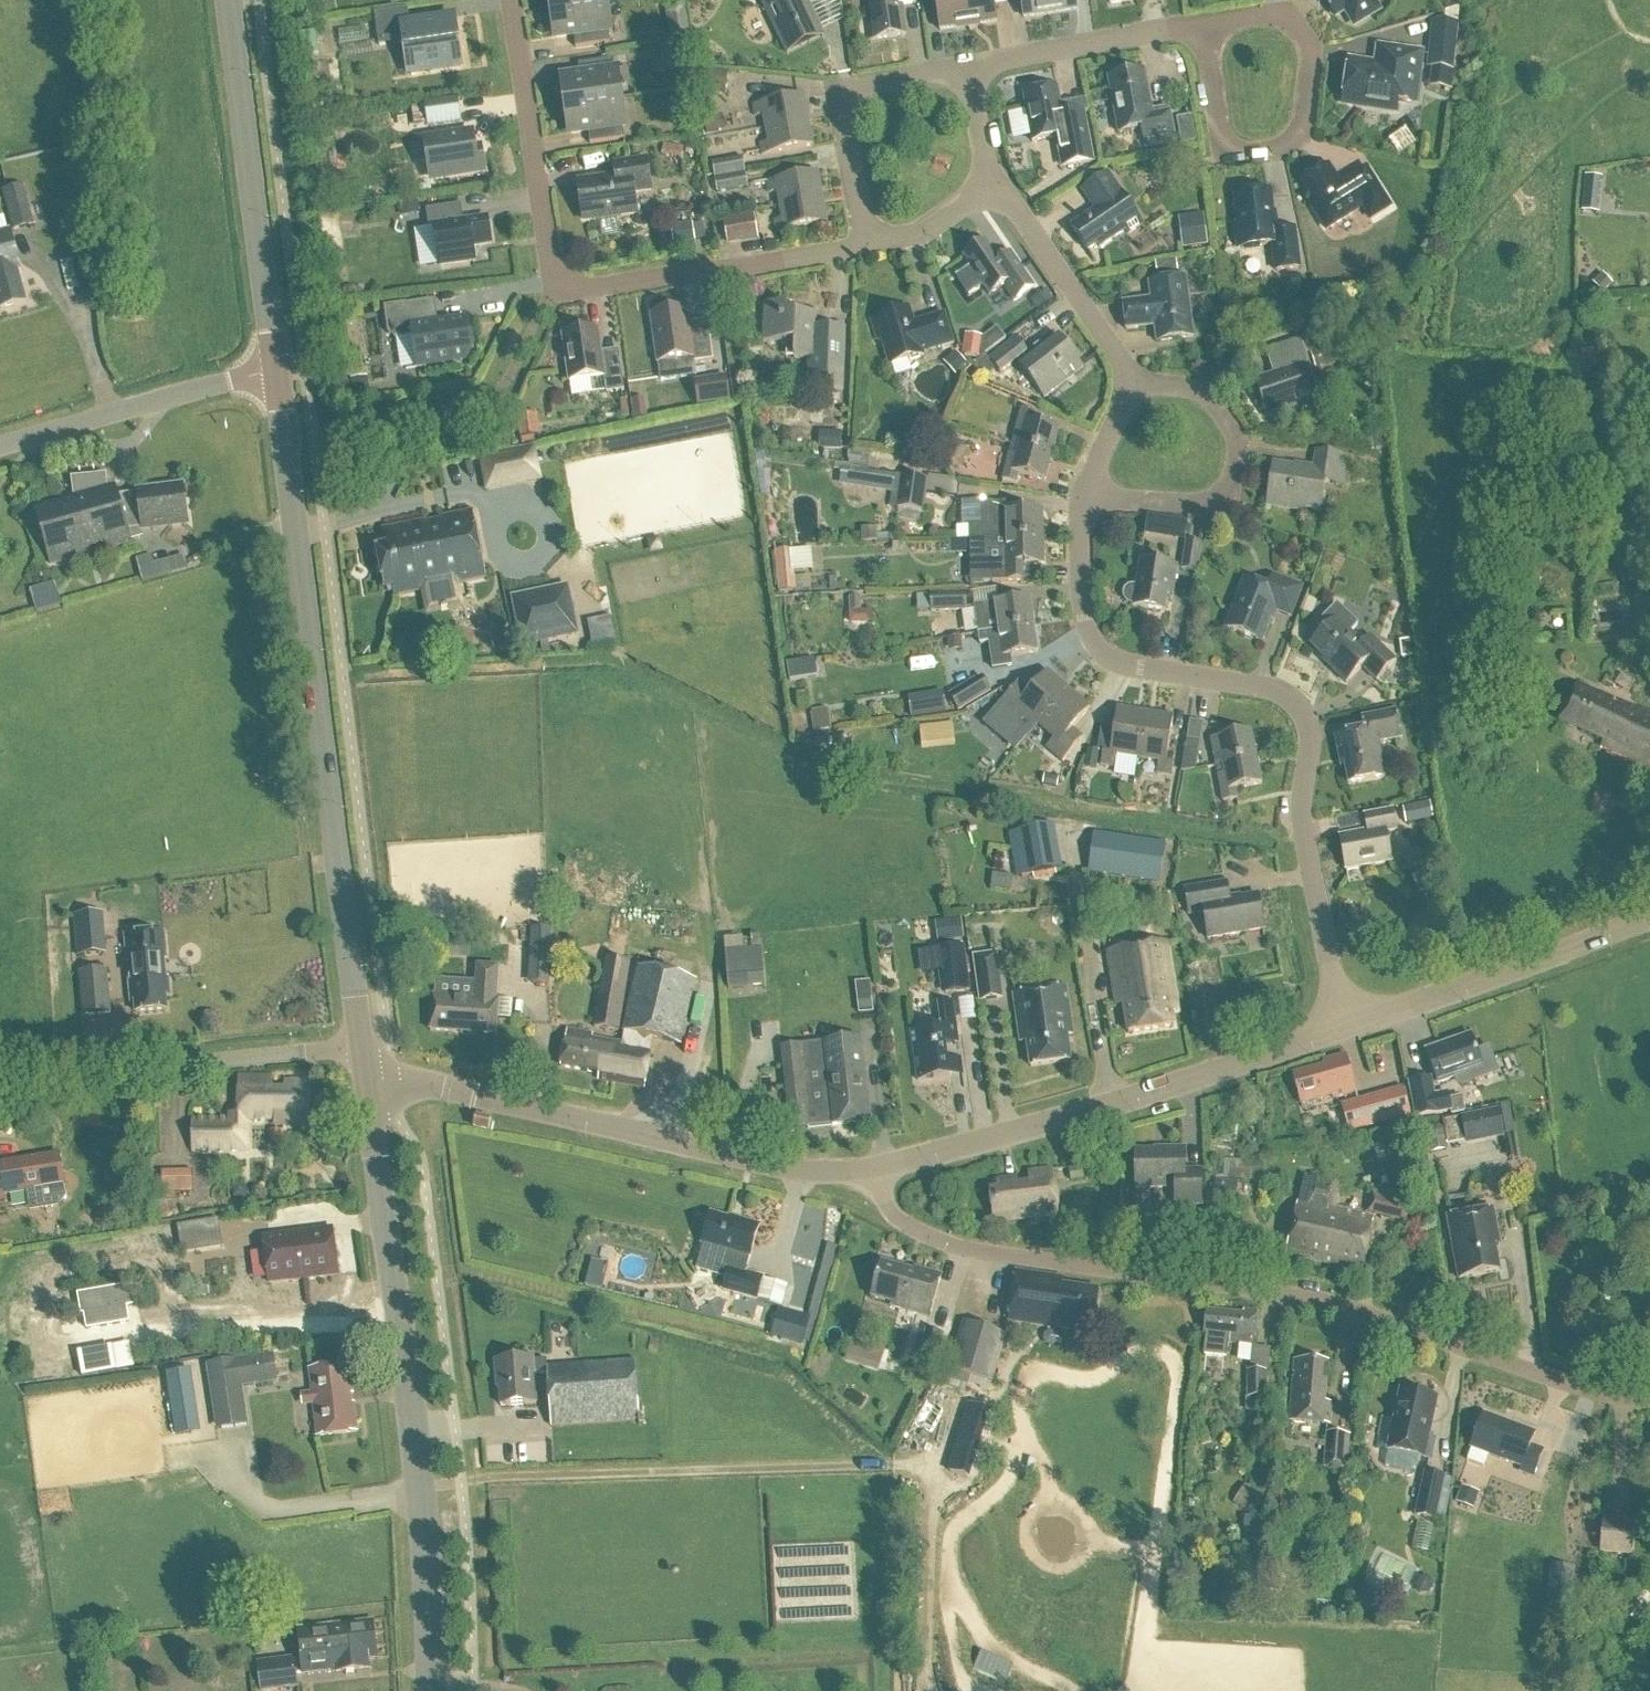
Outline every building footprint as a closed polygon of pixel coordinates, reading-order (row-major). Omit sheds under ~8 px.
[(604,6),(604,0),(551,0),(552,7),(558,6),(559,13),(604,6)] [(760,1),(787,57),(824,40),(806,3),(811,0),(763,0),(760,1)] [(874,44),(906,39),(901,9),(916,7),(915,0),(868,0),(874,44)] [(940,34),(968,29),(964,0),(935,0),(940,34)] [(968,29),(997,25),(994,6),(1007,4),(1006,0),(964,0),(968,29)] [(1024,21),(1050,17),(1048,0),(1021,0),(1024,21)] [(1050,17),(1077,13),(1075,0),(1048,0),(1050,17)] [(1335,19),(1348,11),(1358,26),(1378,14),(1370,0),(1323,0),(1335,19)] [(574,37),(576,51),(610,46),(604,6),(559,13),(559,19),(554,20),(557,40),(574,37)] [(461,68),(454,20),(401,28),(409,76),(461,68)] [(1432,70),(1453,73),(1458,27),(1437,25),(1432,70)] [(400,29),(380,32),(383,51),(403,48),(400,29)] [(674,67),(692,65),(688,43),(671,45),(674,67)] [(1343,108),(1396,115),(1398,104),(1415,107),(1422,57),(1379,51),(1376,68),(1350,65),(1343,108)] [(573,109),(619,102),(613,62),(578,67),(580,81),(563,83),(566,103),(572,103),(573,109)] [(729,74),(702,71),(700,94),(727,97),(729,74)] [(1119,137),(1142,132),(1145,148),(1175,142),(1170,116),(1153,119),(1144,74),(1108,81),(1119,137)] [(1054,141),(1060,174),(1092,168),(1089,147),(1083,116),(1063,120),(1057,91),(1023,97),(1032,145),(1054,141)] [(766,132),(809,124),(804,99),(753,108),(755,120),(763,118),(766,132)] [(460,125),(457,100),(426,105),(429,129),(460,125)] [(588,133),(590,147),(625,142),(619,102),(573,109),(574,115),(568,116),(571,136),(588,133)] [(1191,119),(1176,122),(1182,148),(1197,145),(1191,119)] [(760,147),(762,159),(813,150),(809,124),(766,132),(768,146),(760,147)] [(1401,158),(1419,147),(1410,131),(1392,142),(1401,158)] [(472,146),(474,145),(473,136),(428,143),(434,182),(485,174),(481,151),(473,152),(472,146)] [(322,158),(323,182),(339,181),(338,157),(322,158)] [(713,176),(743,171),(741,158),(711,163),(713,176)] [(939,161),(937,175),(952,176),(953,162),(939,161)] [(621,219),(637,217),(634,196),(651,193),(647,163),(614,168),(616,182),(578,187),(583,222),(618,217),(621,219)] [(1390,210),(1366,172),(1340,188),(1328,169),(1302,186),(1314,205),(1311,208),(1326,233),(1363,210),(1371,222),(1390,210)] [(714,188),(715,194),(746,188),(743,171),(713,176),(706,177),(707,189),(714,188)] [(780,209),(823,201),(818,176),(767,185),(769,197),(777,195),(780,209)] [(1107,176),(1083,193),(1097,213),(1071,231),(1087,255),(1097,248),(1099,251),(1125,233),(1128,237),(1142,227),(1129,208),(1107,176)] [(1586,181),(1584,199),(1601,201),(1603,183),(1586,181)] [(4,194),(15,233),(34,227),(23,189),(4,194)] [(1236,228),(1239,252),(1243,252),(1246,254),(1259,252),(1261,249),(1273,248),(1276,275),(1299,272),(1293,232),(1277,234),(1275,223),(1271,223),(1267,195),(1237,199),(1240,227),(1236,228)] [(400,203),(402,219),(421,217),(419,200),(400,203)] [(774,224),(776,236),(827,227),(823,201),(780,209),(782,223),(774,224)] [(426,212),(429,230),(434,229),(440,268),(475,263),(473,249),(491,246),(488,221),(464,224),(461,207),(426,212)] [(722,220),(726,245),(756,240),(752,214),(722,220)] [(1178,219),(1181,252),(1206,249),(1203,217),(1178,219)] [(675,249),(696,246),(694,227),(672,230),(675,249)] [(21,272),(10,233),(0,236),(0,309),(1,312),(26,305),(18,273),(21,272)] [(964,260),(990,298),(1011,283),(1022,299),(1034,291),(1015,263),(1003,271),(986,245),(964,260)] [(1594,285),(1603,294),(1608,288),(1600,279),(1594,285)] [(1154,329),(1156,345),(1193,340),(1186,281),(1148,286),(1151,302),(1122,306),(1126,333),(1154,329)] [(388,336),(395,341),(414,338),(419,370),(465,363),(473,353),(468,322),(439,326),(436,309),(408,313),(407,306),(384,309),(388,336)] [(813,393),(844,393),(844,373),(845,332),(829,331),(829,346),(818,345),(818,318),(788,317),(788,309),(765,308),(764,346),(794,347),(794,362),(814,362),(813,393)] [(922,356),(953,347),(944,318),(914,327),(909,312),(892,317),(893,319),(881,323),(886,340),(882,342),(890,369),(923,359),(922,356)] [(658,366),(693,361),(694,366),(713,363),(709,333),(691,335),(688,313),(651,319),(658,366)] [(960,351),(975,353),(980,359),(1004,340),(995,328),(983,338),(963,336),(960,351)] [(604,380),(606,396),(624,394),(620,363),(602,365),(598,333),(563,338),(569,385),(604,380)] [(1014,340),(987,361),(1000,377),(1016,364),(1020,369),(1019,370),(1043,402),(1083,370),(1058,339),(1030,361),(1026,356),(1027,355),(1014,340)] [(1268,421),(1288,414),(1287,412),(1313,403),(1302,372),(1310,370),(1305,356),(1304,353),(1300,343),(1267,354),(1276,380),(1256,386),(1259,397),(1268,421)] [(964,365),(952,352),(940,363),(952,376),(964,365)] [(693,384),(697,408),(730,404),(726,379),(693,384)] [(1021,411),(1012,447),(1052,458),(1059,432),(1032,425),(1035,415),(1021,411)] [(537,416),(519,419),(522,441),(541,437),(537,416)] [(814,449),(837,449),(837,431),(815,431),(814,449)] [(1002,483),(1016,487),(1018,477),(1045,484),(1052,458),(1012,447),(1002,483)] [(506,451),(493,454),(499,483),(512,480),(506,451)] [(1317,456),(1314,474),(1273,468),(1267,508),(1303,514),(1303,511),(1319,513),(1324,486),(1342,488),(1347,461),(1317,456)] [(838,481),(859,484),(860,468),(840,466),(838,481)] [(868,471),(866,485),(865,491),(892,494),(890,509),(926,514),(930,479),(868,471)] [(35,514),(50,567),(131,544),(128,533),(187,526),(184,490),(118,499),(117,491),(107,494),(105,480),(73,483),(76,502),(35,514)] [(961,503),(963,517),(983,515),(981,501),(961,503)] [(971,542),(1040,540),(1040,513),(1016,514),(1016,507),(984,508),(984,530),(970,530),(971,542)] [(472,515),(383,533),(387,550),(376,552),(384,593),(393,591),(395,600),(425,594),(424,585),(453,579),(455,588),(486,581),(472,515)] [(1160,520),(1147,518),(1145,532),(1158,534),(1160,520)] [(991,568),(992,585),(1029,585),(1028,568),(1041,568),(1040,540),(971,542),(971,554),(999,553),(1000,567),(991,568)] [(1201,547),(1191,546),(1186,545),(1182,572),(1197,575),(1201,547)] [(793,591),(789,549),(771,551),(776,593),(793,591)] [(815,551),(792,552),(794,576),(817,574),(815,551)] [(136,561),(143,583),(187,570),(183,557),(154,565),(151,556),(136,561)] [(1169,584),(1175,584),(1177,569),(1140,563),(1133,609),(1164,614),(1169,584)] [(1244,582),(1225,631),(1262,645),(1274,614),(1291,620),(1302,590),(1273,579),(1268,591),(1244,582)] [(30,591),(36,614),(61,607),(55,584),(30,591)] [(510,601),(520,651),(577,639),(567,589),(510,601)] [(965,592),(929,593),(930,613),(966,611),(965,592)] [(1639,601),(1640,628),(1649,627),(1649,600),(1639,601)] [(978,636),(1033,629),(1029,602),(988,608),(974,610),(977,626),(978,636)] [(1331,671),(1346,686),(1362,669),(1376,683),(1394,663),(1369,640),(1361,647),(1349,635),(1357,627),(1336,608),(1317,628),(1324,634),(1311,648),(1333,669),(1331,671)] [(875,627),(872,611),(852,615),(855,631),(875,627)] [(587,625),(592,649),(616,644),(611,620),(587,625)] [(991,661),(993,672),(1011,669),(1010,660),(1037,656),(1033,629),(978,636),(980,648),(994,646),(996,660),(991,661)] [(1404,663),(1418,662),(1417,643),(1403,644),(1404,663)] [(788,661),(791,679),(812,675),(809,658),(788,661)] [(1022,716),(1038,729),(1068,693),(1047,674),(1029,696),(1018,687),(998,711),(1015,725),(1022,716)] [(991,692),(981,675),(947,695),(958,713),(991,692)] [(1575,688),(1559,723),(1604,743),(1601,752),(1649,773),(1649,717),(1639,713),(1638,715),(1575,688)] [(1046,751),(1062,765),(1082,741),(1072,733),(1090,711),(1068,693),(1038,729),(1054,742),(1046,751)] [(984,704),(970,729),(984,736),(997,710),(984,704)] [(1117,759),(1138,762),(1145,716),(1117,711),(1110,756),(1102,755),(1100,768),(1116,770),(1117,759)] [(1361,721),(1364,734),(1335,740),(1339,760),(1343,759),(1348,787),(1385,779),(1378,745),(1400,741),(1395,714),(1361,721)] [(1156,777),(1171,779),(1173,766),(1166,765),(1173,720),(1145,716),(1138,762),(1158,765),(1156,777)] [(1189,734),(1201,736),(1203,725),(1190,723),(1189,734)] [(1220,758),(1222,767),(1256,760),(1251,734),(1210,742),(1214,759),(1220,758)] [(1218,778),(1223,805),(1237,802),(1235,792),(1262,787),(1256,760),(1222,767),(1224,777),(1218,778)] [(1400,808),(1403,826),(1431,820),(1428,803),(1400,808)] [(1368,834),(1340,840),(1346,873),(1391,865),(1386,836),(1396,834),(1392,813),(1364,818),(1368,834)] [(1030,875),(1033,891),(1058,886),(1055,871),(1059,870),(1050,826),(1007,834),(1015,878),(1030,875)] [(1094,837),(1089,874),(1159,885),(1164,848),(1094,837)] [(1189,918),(1203,916),(1208,943),(1264,933),(1258,898),(1229,903),(1226,885),(1185,893),(1189,918)] [(75,918),(77,945),(104,942),(102,916),(75,918)] [(932,922),(935,945),(961,942),(958,918),(932,922)] [(531,979),(547,980),(549,928),(534,927),(531,979)] [(164,935),(126,938),(128,966),(131,966),(132,982),(130,983),(131,1004),(135,1004),(136,1015),(167,1012),(166,998),(170,998),(168,979),(166,979),(165,963),(167,963),(164,935)] [(1166,945),(1108,955),(1117,1009),(1124,1008),(1128,1036),(1174,1029),(1171,1013),(1177,1012),(1166,945)] [(935,953),(941,999),(970,996),(965,950),(935,953)] [(971,955),(976,1002),(1002,999),(996,952),(971,955)] [(750,989),(746,954),(726,956),(729,991),(750,989)] [(628,963),(603,959),(592,1028),(618,1032),(628,963)] [(495,1037),(498,1006),(498,1003),(496,1002),(498,969),(477,968),(476,986),(437,983),(436,998),(433,998),(433,1001),(431,1033),(468,1035),(495,1037)] [(623,1034),(681,1048),(696,983),(638,969),(623,1034)] [(105,970),(78,972),(82,1016),(109,1014),(105,970)] [(1067,1038),(1072,1037),(1066,991),(1014,998),(1020,1045),(1027,1044),(1031,1070),(1071,1064),(1067,1038)] [(870,999),(855,1000),(857,1016),(871,1014),(870,999)] [(938,1006),(941,1029),(911,1033),(918,1083),(950,1079),(945,1047),(958,1045),(953,1004),(938,1006)] [(567,1033),(561,1070),(599,1076),(598,1083),(645,1091),(651,1052),(592,1042),(593,1038),(567,1033)] [(1426,1054),(1438,1087),(1482,1071),(1470,1038),(1426,1054)] [(858,1040),(781,1048),(790,1131),(808,1129),(808,1127),(868,1120),(858,1040)] [(1393,1047),(1379,1051),(1385,1074),(1399,1071),(1393,1047)] [(1333,1098),(1333,1101),(1356,1095),(1345,1058),(1323,1064),(1324,1069),(1293,1078),(1302,1107),(1333,1098)] [(233,1110),(228,1114),(228,1118),(191,1118),(191,1151),(246,1149),(247,1122),(285,1122),(285,1129),(311,1129),(311,1094),(303,1094),(304,1086),(287,1086),(287,1093),(273,1093),(273,1077),(237,1077),(237,1110),(233,1110)] [(1431,1081),(1409,1085),(1416,1120),(1451,1113),(1449,1101),(1448,1096),(1435,1098),(1431,1081)] [(1357,1100),(1367,1130),(1411,1116),(1403,1090),(1385,1096),(1384,1092),(1357,1100)] [(1447,1148),(1467,1144),(1502,1138),(1498,1113),(1462,1120),(1442,1124),(1447,1148)] [(473,1130),(489,1134),(492,1124),(476,1120),(473,1130)] [(1426,1136),(1428,1143),(1433,1147),(1441,1145),(1445,1139),(1444,1132),(1438,1128),(1431,1130),(1426,1136)] [(1185,1151),(1165,1151),(1165,1153),(1135,1153),(1135,1191),(1175,1191),(1175,1209),(1202,1208),(1202,1173),(1185,1173),(1185,1151)] [(59,1162),(58,1158),(0,1168),(2,1180),(0,1181),(0,1206),(7,1205),(5,1197),(32,1193),(35,1206),(62,1202),(65,1197),(60,1169),(63,1169),(61,1161),(59,1162)] [(1216,1160),(1214,1179),(1251,1183),(1253,1164),(1216,1160)] [(1064,1169),(1066,1182),(1083,1179),(1080,1166),(1064,1169)] [(195,1170),(162,1170),(162,1195),(195,1194),(195,1170)] [(1030,1187),(1017,1188),(1016,1181),(997,1184),(997,1190),(989,1191),(994,1225),(1057,1217),(1052,1173),(1028,1176),(1030,1187)] [(1221,1203),(1233,1204),(1234,1185),(1222,1184),(1221,1203)] [(1365,1214),(1406,1224),(1411,1194),(1372,1184),(1365,1214)] [(1323,1208),(1322,1212),(1297,1206),(1285,1257),(1361,1275),(1374,1220),(1323,1208)] [(1447,1221),(1459,1282),(1499,1274),(1494,1249),(1500,1248),(1493,1213),(1447,1221)] [(1200,1216),(1184,1216),(1184,1249),(1200,1249),(1200,1216)] [(702,1247),(704,1248),(696,1273),(726,1282),(723,1293),(757,1303),(763,1281),(745,1276),(749,1261),(750,1261),(759,1228),(729,1219),(728,1222),(711,1217),(702,1247)] [(222,1249),(218,1222),(179,1229),(183,1255),(222,1249)] [(267,1269),(269,1286),(339,1277),(334,1232),(264,1241),(266,1255),(267,1269)] [(253,1271),(267,1269),(266,1255),(252,1257),(253,1271)] [(872,1300),(891,1306),(890,1309),(930,1320),(941,1278),(914,1271),(913,1274),(882,1265),(872,1300)] [(1008,1324),(1094,1337),(1100,1295),(1061,1289),(1063,1282),(1015,1275),(1008,1324)] [(620,1297),(631,1300),(635,1283),(623,1280),(620,1297)] [(211,1282),(195,1286),(199,1301),(214,1297),(211,1282)] [(135,1308),(132,1288),(79,1297),(82,1317),(84,1317),(87,1332),(130,1325),(127,1309),(135,1308)] [(1243,1313),(1243,1317),(1206,1314),(1203,1343),(1205,1343),(1204,1358),(1227,1360),(1228,1346),(1254,1349),(1257,1314),(1243,1313)] [(949,1372),(992,1385),(1007,1338),(964,1325),(949,1372)] [(912,1363),(928,1367),(937,1334),(921,1330),(912,1363)] [(850,1338),(843,1360),(876,1370),(883,1348),(850,1338)] [(135,1369),(132,1350),(113,1353),(116,1372),(135,1369)] [(212,1366),(221,1431),(248,1427),(242,1389),(278,1384),(274,1358),(212,1366)] [(547,1375),(551,1429),(640,1423),(635,1363),(547,1369),(547,1362),(533,1363),(533,1360),(495,1363),(496,1381),(499,1381),(501,1409),(537,1406),(534,1376),(547,1375)] [(1294,1363),(1290,1424),(1329,1427),(1331,1406),(1325,1405),(1328,1365),(1294,1363)] [(312,1373),(320,1438),(357,1434),(354,1407),(349,1408),(347,1394),(354,1393),(352,1377),(345,1378),(344,1370),(312,1373)] [(1265,1371),(1245,1371),(1246,1412),(1265,1412),(1265,1371)] [(168,1376),(177,1437),(192,1435),(183,1373),(168,1376)] [(1429,1440),(1437,1401),(1400,1393),(1394,1423),(1383,1421),(1376,1451),(1431,1463),(1435,1441),(1429,1440)] [(1520,1475),(1533,1480),(1543,1453),(1530,1448),(1535,1437),(1483,1417),(1470,1450),(1522,1470),(1520,1475)] [(1349,1437),(1327,1436),(1324,1471),(1346,1473),(1349,1437)] [(1445,1479),(1425,1475),(1416,1519),(1435,1523),(1445,1479)] [(1230,1505),(1249,1517),(1261,1497),(1242,1485),(1230,1505)] [(1599,1554),(1631,1557),(1633,1519),(1617,1517),(1616,1520),(1602,1518),(1599,1554)] [(1414,1552),(1427,1555),(1433,1529),(1419,1526),(1414,1552)] [(1350,1599),(1362,1610),(1372,1598),(1360,1587),(1350,1599)] [(377,1655),(374,1625),(300,1634),(301,1637),(300,1637),(305,1678),(337,1675),(338,1677),(372,1673),(370,1655),(377,1655)] [(259,1690),(277,1690),(297,1688),(293,1657),(255,1662),(259,1690)]
